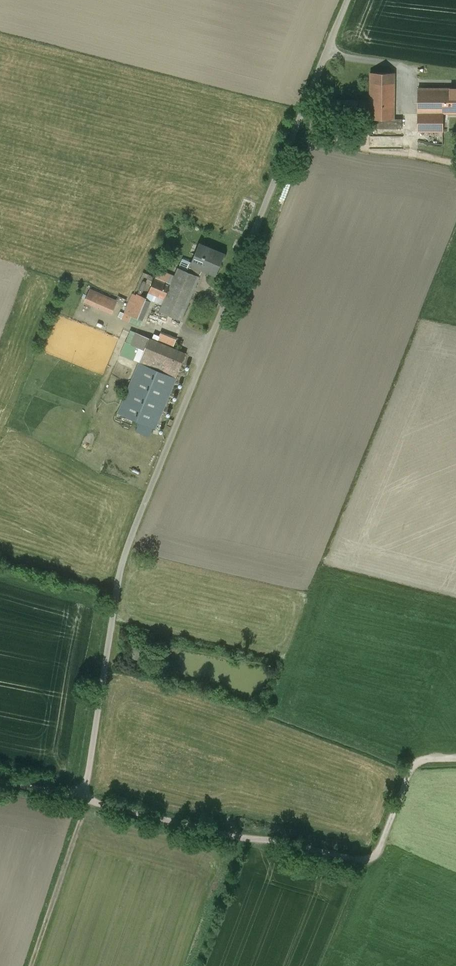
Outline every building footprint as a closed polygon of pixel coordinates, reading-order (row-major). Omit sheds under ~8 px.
[(369,105),(370,129),(402,128),(401,108),(395,108),(395,81),(370,82),(371,95),(361,95),(361,91),(320,92),(321,111),(361,110),(361,106),(369,105)] [(421,89),(421,134),(452,134),(452,114),(455,114),(455,89),(421,89)] [(396,147),(396,136),(377,136),(377,142),(372,142),(372,148),(396,147)] [(199,242),(190,265),(216,275),(225,253),(199,242)] [(160,310),(182,319),(200,276),(178,267),(160,310)] [(141,287),(148,289),(153,275),(146,272),(141,287)] [(93,287),(87,301),(115,313),(121,299),(93,287)] [(132,293),(124,312),(137,318),(146,299),(132,293)] [(150,339),(119,416),(157,431),(188,355),(150,339)]
